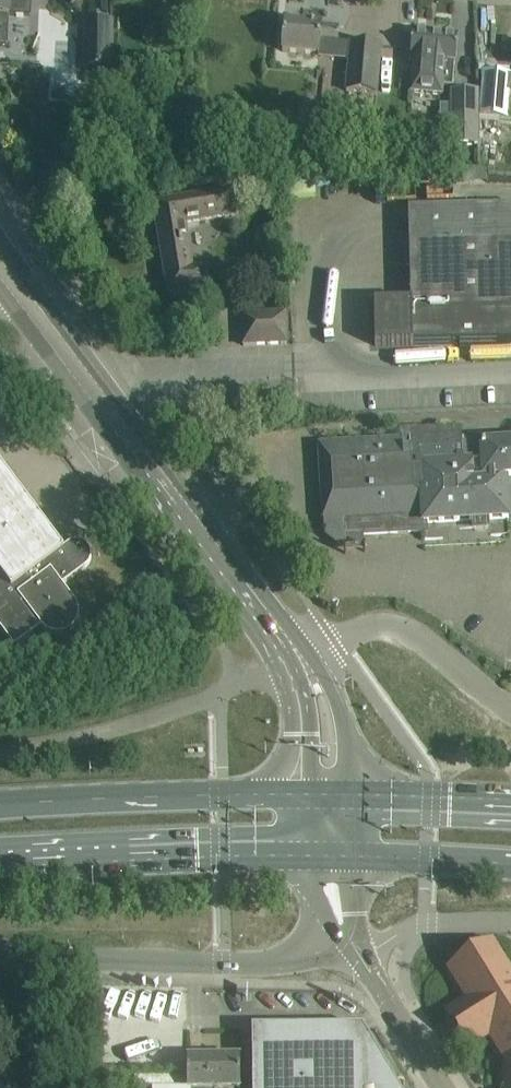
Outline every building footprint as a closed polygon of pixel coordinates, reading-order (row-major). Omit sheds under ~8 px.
[(5,91),(16,80),(27,90),(35,82),(23,72),(39,54),(11,29),(4,37),(4,29),(8,29),(8,16),(9,16),(9,15),(30,15),(31,0),(0,0),(0,87),(5,91)] [(83,22),(83,69),(91,69),(92,85),(112,84),(112,69),(114,69),(114,22),(83,22)] [(319,55),(320,42),(337,44),(339,27),(321,26),(321,25),(285,22),(282,52),(319,55)] [(411,55),(411,58),(413,58),(410,94),(443,97),(444,87),(452,88),(453,79),(454,62),(455,62),(455,59),(457,37),(413,33),(411,55)] [(346,93),(377,96),(381,46),(350,44),(346,93)] [(482,72),(479,114),(504,117),(508,75),(482,72)] [(477,92),(451,92),(452,145),(478,145),(477,92)] [(207,293),(206,271),(206,268),(185,269),(178,226),(239,215),(235,191),(153,205),(168,295),(207,293)] [(374,344),(510,342),(510,209),(409,212),(411,301),(373,301),(374,344)] [(242,315),(243,346),(287,344),(286,313),(242,315)] [(425,531),(425,524),(510,519),(510,444),(482,446),(482,437),(455,438),(454,429),(400,431),(400,438),(363,440),(364,444),(320,446),(323,518),(345,517),(346,535),(425,531)] [(14,647),(40,628),(46,633),(54,636),(63,636),(65,634),(70,632),(76,626),(78,618),(78,610),(74,602),(62,585),(85,568),(89,563),(91,557),(90,551),(86,545),(80,542),(74,542),(68,545),(63,548),(0,464),(0,629),(14,647)] [(446,1008),(463,1042),(485,1031),(500,1061),(499,1087),(510,1087),(510,975),(509,975),(494,944),(452,965),(468,997),(446,1008)] [(253,1071),(252,1071),(253,1087),(363,1087),(363,1051),(252,1052),(253,1071)] [(240,1058),(187,1059),(188,1087),(240,1087),(240,1058)]
